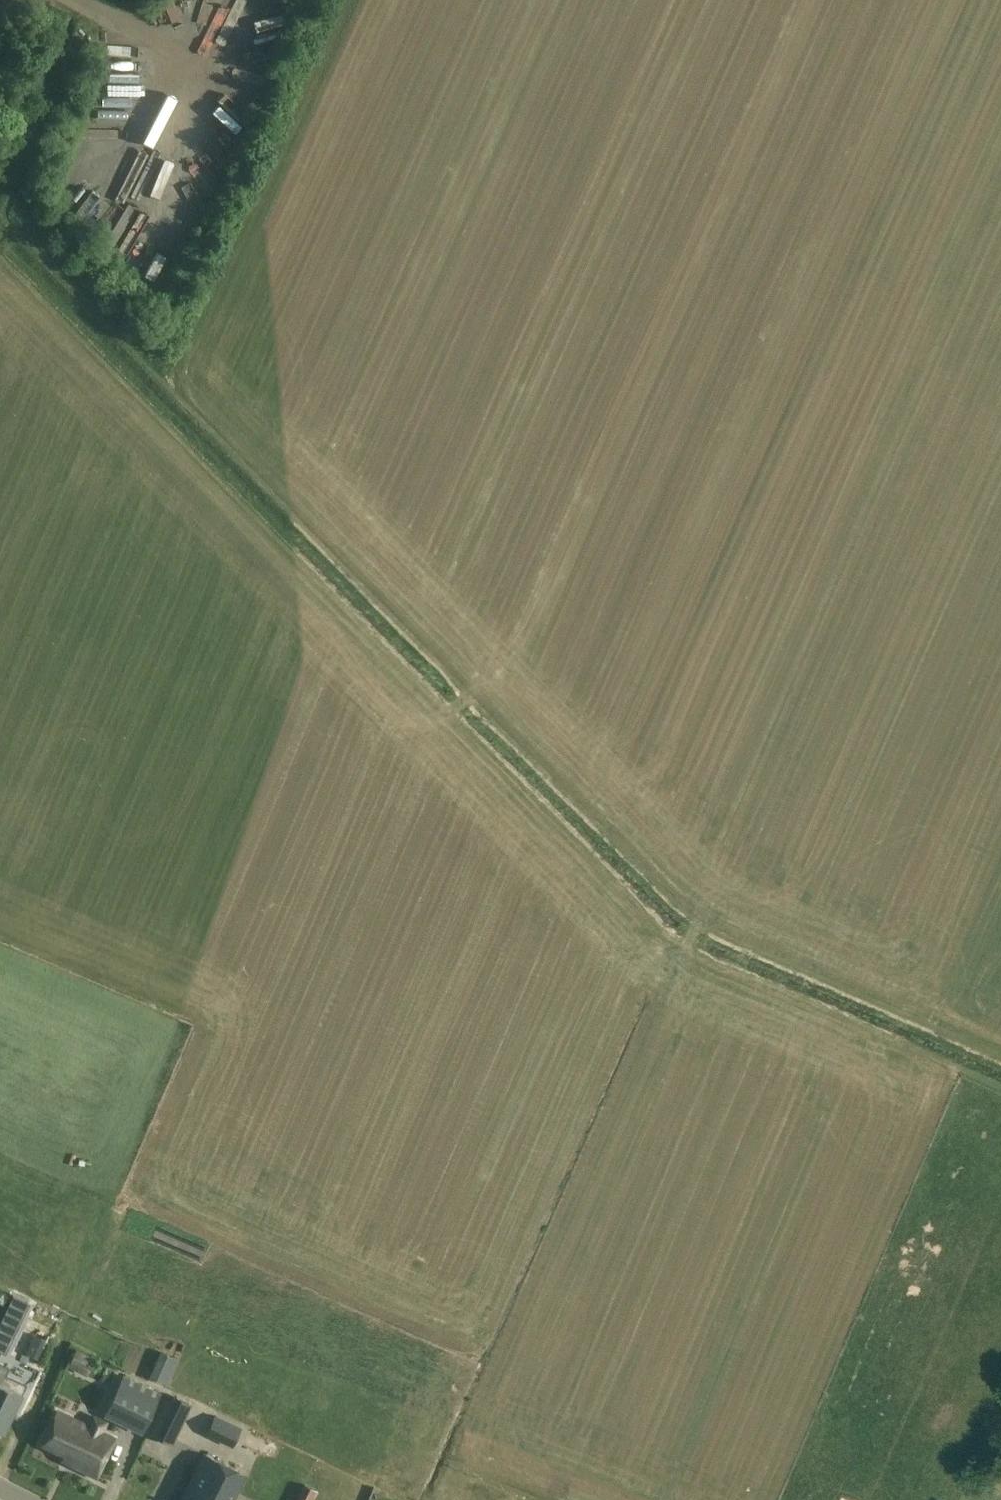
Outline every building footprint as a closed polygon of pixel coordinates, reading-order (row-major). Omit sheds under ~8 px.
[(0,1353),(0,1375),(10,1380),(18,1363),(0,1353)] [(163,1384),(178,1388),(185,1360),(171,1356),(163,1384)] [(161,1395),(124,1377),(104,1417),(142,1435),(161,1395)] [(10,1398),(0,1393),(0,1418),(10,1398)] [(169,1395),(149,1436),(171,1446),(190,1406),(169,1395)] [(92,1414),(86,1427),(56,1412),(41,1443),(72,1459),(69,1465),(95,1478),(113,1440),(103,1435),(109,1423),(92,1414)] [(214,1414),(203,1442),(223,1450),(234,1422),(214,1414)] [(256,1451),(265,1426),(241,1417),(232,1442),(256,1451)] [(236,1493),(246,1475),(206,1455),(203,1459),(198,1469),(188,1489),(190,1490),(185,1499),(233,1499),(236,1493)]
